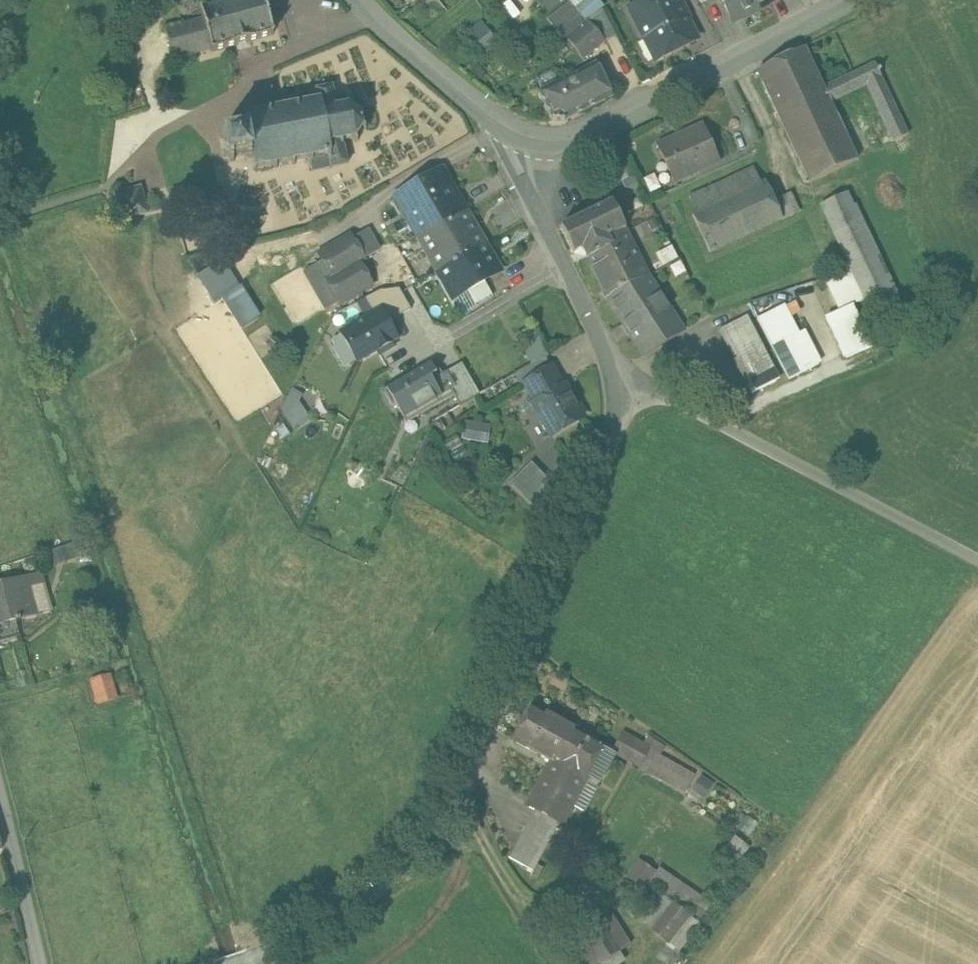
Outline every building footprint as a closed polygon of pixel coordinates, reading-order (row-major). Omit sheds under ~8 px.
[(201,12),(203,19),(211,49),(212,52),(273,35),(263,0),(244,0),(201,12)] [(560,0),(538,0),(547,11),(560,0)] [(630,9),(656,61),(697,40),(677,0),(647,0),(630,9)] [(733,22),(741,18),(742,20),(757,12),(751,0),(721,0),(733,22)] [(757,12),(772,4),(771,3),(776,0),(751,0),(757,12)] [(567,39),(587,23),(570,2),(550,19),(567,39)] [(603,12),(587,23),(604,42),(615,37),(603,12)] [(203,19),(166,30),(174,60),(211,49),(203,19)] [(472,30),(486,46),(498,35),(483,19),(472,30)] [(587,23),(567,39),(583,59),(604,42),(587,23)] [(805,48),(758,71),(776,110),(820,89),(823,87),(805,48)] [(823,87),(820,89),(776,110),(810,182),(857,160),(830,103),(867,86),(893,142),(908,135),(875,63),(823,87)] [(597,64),(540,92),(554,120),(564,121),(613,96),(597,64)] [(300,104),(285,107),(284,104),(282,104),(282,108),(267,111),(266,107),(264,108),(264,111),(261,111),(260,107),(252,109),(252,113),(247,114),(244,112),(243,114),(246,116),(248,125),(243,126),(243,130),(229,133),(228,129),(225,129),(225,134),(224,134),(225,135),(220,136),(221,139),(224,138),(227,153),(224,154),(224,157),(229,157),(230,157),(231,162),(234,161),(233,157),(248,154),(249,158),(254,158),(255,166),(253,170),(255,171),(257,167),(274,164),(275,168),(277,167),(277,164),(292,161),(293,164),(295,164),(295,160),(310,158),(313,172),(348,164),(343,141),(353,138),(356,142),(358,141),(356,137),(362,128),(366,129),(366,126),(362,125),(360,115),(364,113),(362,110),(358,113),(350,107),(350,102),(348,102),(347,106),(337,108),(332,86),(316,90),(318,101),(302,104),(302,100),(299,101),(300,104)] [(704,126),(658,147),(673,180),(719,160),(704,126)] [(754,167),(690,196),(697,212),(761,183),(754,167)] [(441,170),(395,195),(420,238),(466,212),(441,170)] [(697,212),(692,214),(710,252),(782,219),(774,201),(765,181),(761,183),(697,212)] [(141,186),(115,193),(122,219),(148,212),(141,186)] [(791,193),(774,201),(782,219),(800,211),(791,193)] [(900,298),(857,205),(853,207),(847,193),(821,205),(870,312),(900,298)] [(612,203),(561,227),(574,254),(582,250),(607,298),(648,276),(612,203)] [(466,212),(420,238),(438,271),(485,244),(466,212)] [(368,229),(352,238),(364,258),(380,249),(368,229)] [(351,236),(319,254),(323,260),(332,276),(327,279),(364,258),(352,238),(351,236)] [(485,244),(438,271),(454,298),(470,288),(478,302),(492,295),(484,281),(500,271),(485,244)] [(364,258),(327,279),(340,300),(340,302),(371,284),(359,262),(364,259),(364,258)] [(323,260),(305,271),(326,308),(340,300),(327,279),(332,276),(323,260)] [(685,331),(648,276),(607,298),(644,357),(685,331)] [(259,316),(240,285),(223,296),(242,326),(259,316)] [(793,303),(762,315),(774,348),(790,342),(802,372),(826,363),(812,326),(803,330),(793,303)] [(381,308),(340,332),(357,363),(399,339),(381,308)] [(744,318),(719,331),(724,341),(749,328),(744,318)] [(749,328),(724,341),(729,352),(754,339),(749,328)] [(754,339),(729,352),(735,362),(760,349),(754,339)] [(760,349),(735,362),(740,373),(765,360),(760,349)] [(546,356),(519,371),(525,382),(552,366),(546,356)] [(765,360),(740,373),(746,383),(771,370),(765,360)] [(390,386),(407,419),(449,397),(431,364),(390,386)] [(552,366),(525,382),(536,401),(563,385),(552,366)] [(771,370),(746,383),(752,394),(776,381),(771,370)] [(536,401),(534,402),(553,435),(583,418),(584,412),(579,403),(574,401),(564,384),(563,385),(536,401)] [(316,416),(298,388),(280,399),(298,427),(316,416)] [(485,428),(473,426),(471,438),(483,440),(485,428)] [(557,490),(532,464),(514,482),(539,508),(557,490)] [(81,543),(58,546),(59,558),(82,555),(81,543)] [(32,573),(43,612),(55,609),(44,570),(32,573)] [(0,583),(0,623),(17,618),(17,621),(20,620),(20,619),(43,612),(32,573),(12,578),(12,580),(0,583)] [(21,634),(17,621),(17,618),(0,623),(0,640),(21,634)] [(111,674),(93,679),(100,703),(118,697),(111,674)] [(604,743),(533,704),(513,739),(554,761),(530,806),(535,809),(560,823),(604,743)] [(623,731),(612,753),(640,767),(649,749),(651,745),(623,731)] [(601,748),(586,776),(600,784),(616,757),(601,748)] [(649,749),(640,767),(685,792),(695,775),(649,749)] [(560,823),(535,809),(509,856),(533,870),(560,823)] [(640,859),(627,877),(644,889),(657,871),(640,859)] [(672,903),(653,929),(671,943),(691,916),(672,903)] [(602,923),(621,950),(632,942),(614,915),(602,923)] [(583,936),(599,963),(621,950),(602,923),(583,936)] [(599,963),(583,936),(571,943),(584,963),(598,963),(599,963)] [(656,963),(677,963),(680,957),(663,949),(656,963)] [(599,963),(600,963),(621,963),(627,960),(621,950),(599,963)]
